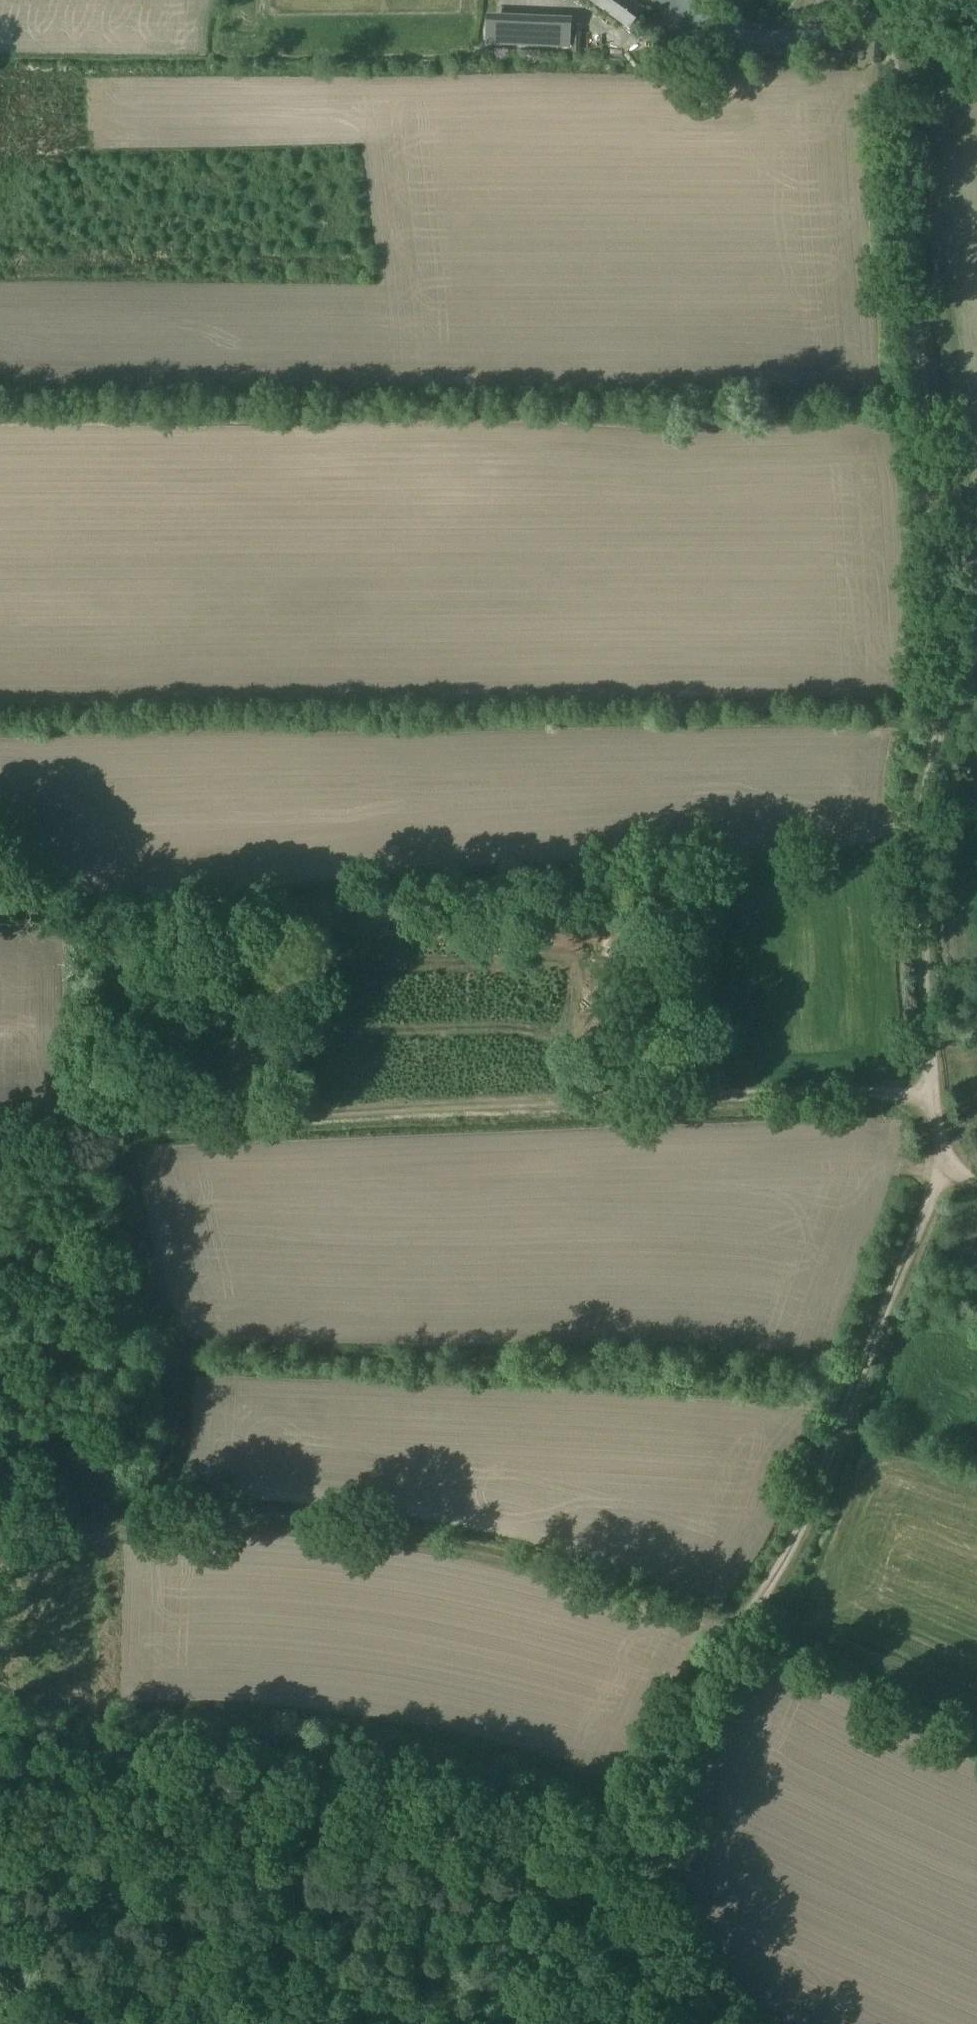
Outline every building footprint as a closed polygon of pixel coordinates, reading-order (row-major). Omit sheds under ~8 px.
[(629,28),(646,8),(636,0),(590,0),(629,28)] [(571,46),(572,17),(487,13),(485,43),(571,46)]
